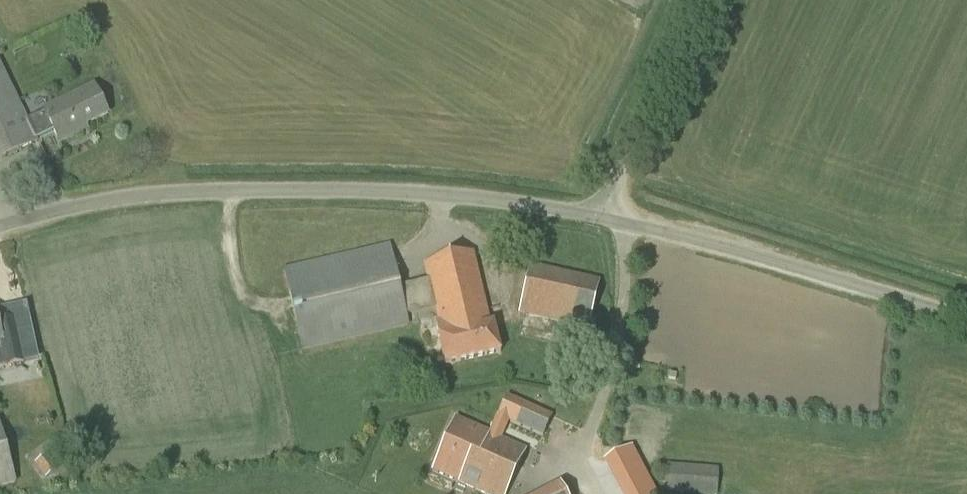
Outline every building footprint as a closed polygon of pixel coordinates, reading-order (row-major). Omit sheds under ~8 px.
[(0,63),(0,161),(39,142),(37,139),(53,131),(59,144),(83,133),(82,129),(108,116),(94,85),(43,110),(44,111),(28,119),(0,63)] [(283,268),(290,298),(293,309),(302,350),(410,326),(407,316),(434,309),(427,280),(400,286),(391,248),(390,244),(283,268)] [(501,353),(494,323),(491,324),(474,253),(424,265),(427,280),(434,309),(438,323),(436,324),(439,335),(438,335),(445,366),(501,353)] [(589,331),(600,280),(530,264),(518,314),(589,331)] [(0,343),(5,367),(25,363),(15,319),(0,322),(0,343)] [(551,416),(507,397),(498,416),(496,416),(489,433),(456,418),(432,472),(457,483),(458,482),(484,493),(506,493),(526,450),(501,439),(509,421),(542,436),(551,416)] [(16,483),(0,424),(0,487),(16,483)] [(50,459),(47,455),(34,463),(44,479),(57,470),(62,467),(55,456),(50,459)] [(719,468),(666,464),(664,492),(691,493),(717,493),(719,468)] [(643,476),(621,489),(623,493),(653,493),(643,476)] [(560,484),(540,493),(565,493),(560,484)]
